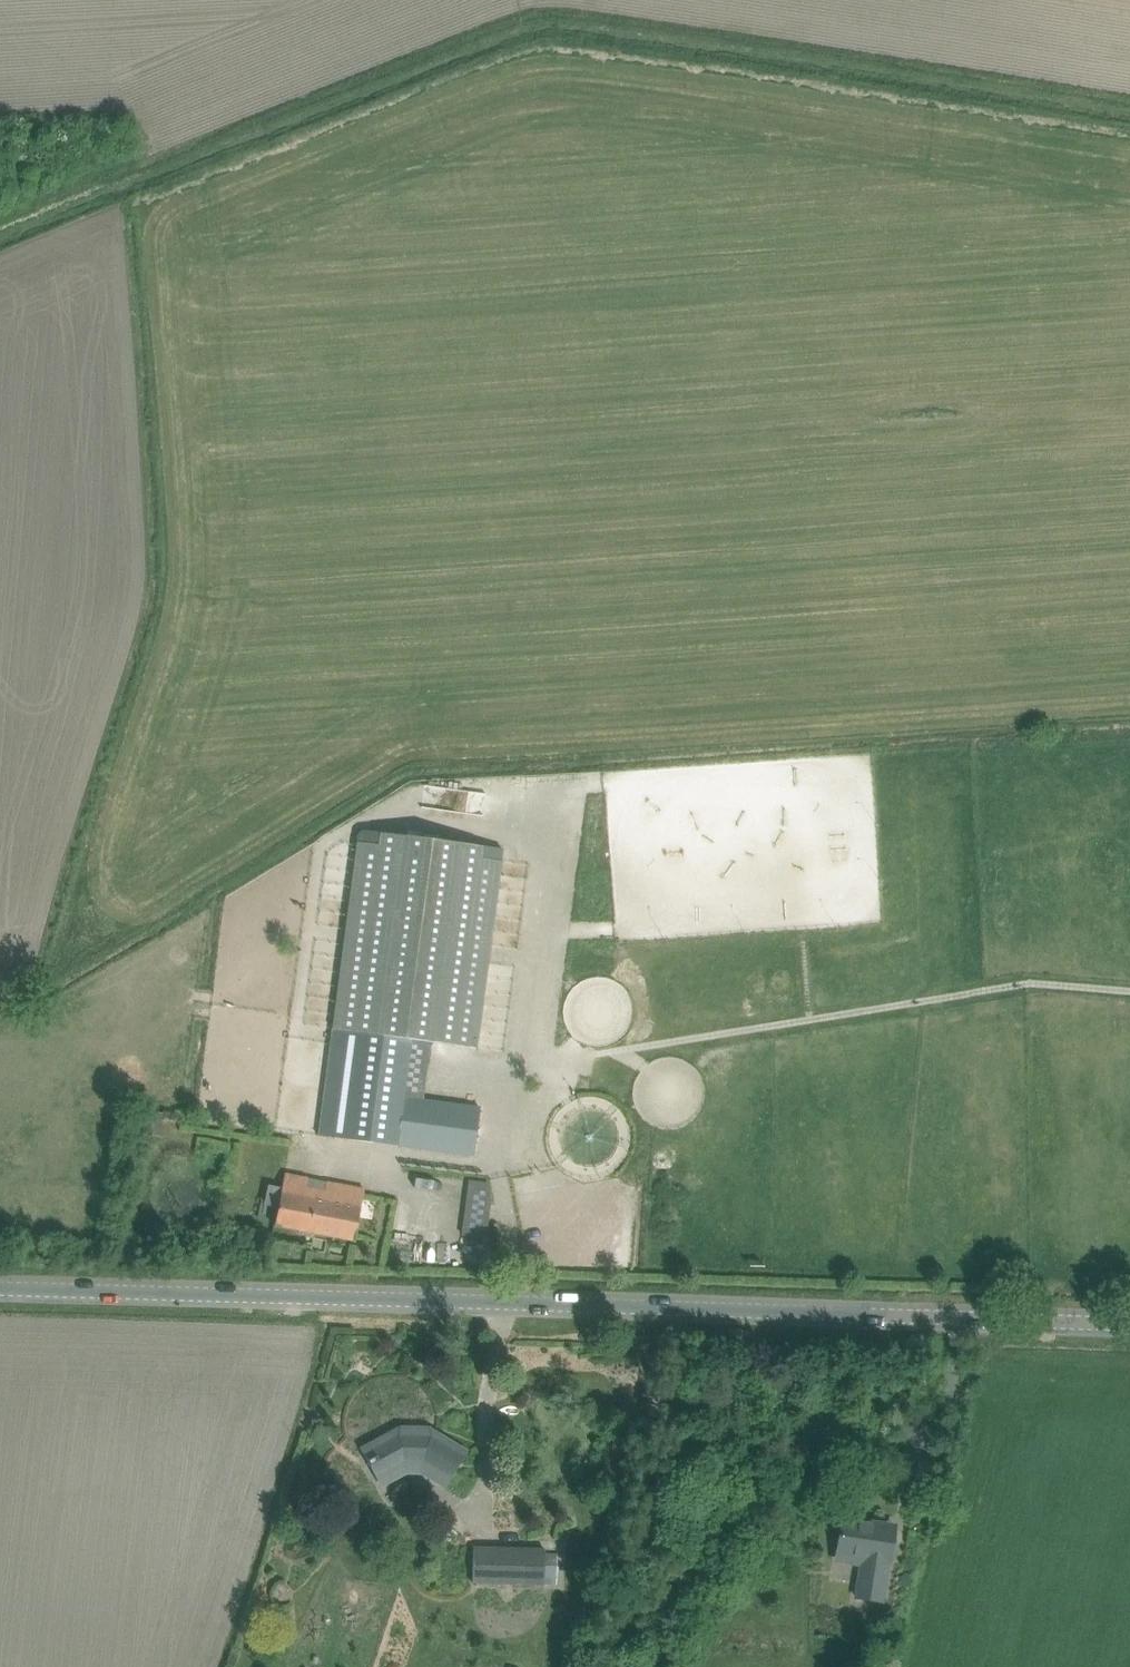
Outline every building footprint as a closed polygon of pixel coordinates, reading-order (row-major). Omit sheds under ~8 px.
[(359,842),(333,1028),(412,1039),(477,1048),(502,860),(481,857),(483,846),(380,832),(378,844),(359,842)] [(144,1111),(142,1134),(162,1136),(164,1113),(144,1111)] [(285,1173),(275,1225),(355,1241),(365,1189),(327,1181),(325,1191),(305,1187),(307,1178),(285,1173)] [(453,1174),(451,1231),(476,1232),(478,1175),(453,1174)] [(444,1486),(453,1470),(465,1451),(430,1430),(425,1438),(405,1437),(400,1429),(370,1446),(376,1457),(369,1460),(383,1485),(405,1472),(422,1472),(444,1486)] [(883,1601),(891,1552),(894,1530),(876,1527),(876,1523),(843,1518),(837,1555),(861,1559),(855,1596),(883,1601)] [(472,1582),(545,1584),(557,1585),(558,1553),(545,1553),(545,1549),(473,1546),(472,1582)]
